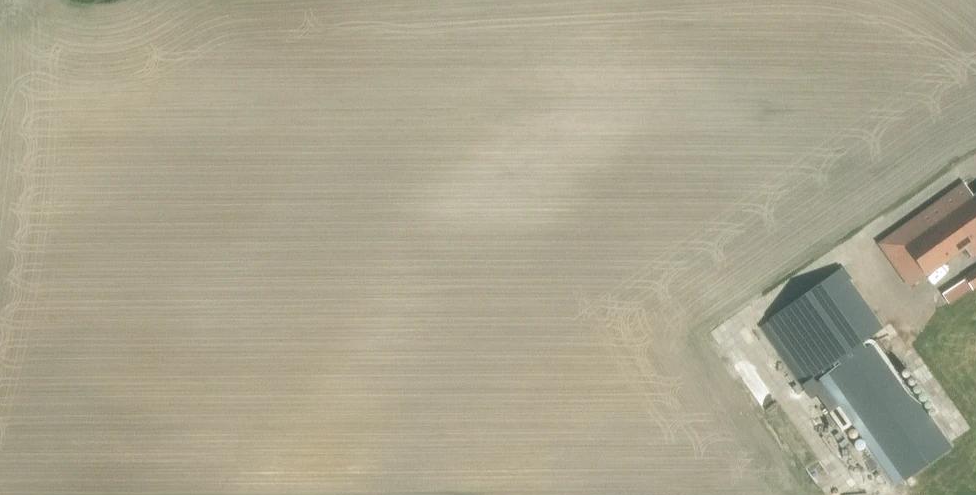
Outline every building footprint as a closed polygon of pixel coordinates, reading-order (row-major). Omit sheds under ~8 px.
[(974,196),(965,183),(880,243),(911,286),(975,239),(975,195),(974,196)] [(964,276),(966,277),(972,288),(973,289),(975,287),(975,268),(964,276)] [(769,320),(760,326),(802,384),(811,378),(813,377),(835,361),(839,366),(864,348),(860,343),(882,327),(841,269),(769,320)] [(811,378),(802,384),(812,398),(817,394),(843,430),(854,422),(897,484),(904,478),(905,479),(906,480),(935,460),(951,448),(906,384),(904,382),(900,375),(875,340),(864,348),(839,366),(830,372),(816,382),(813,377),(811,378)]
